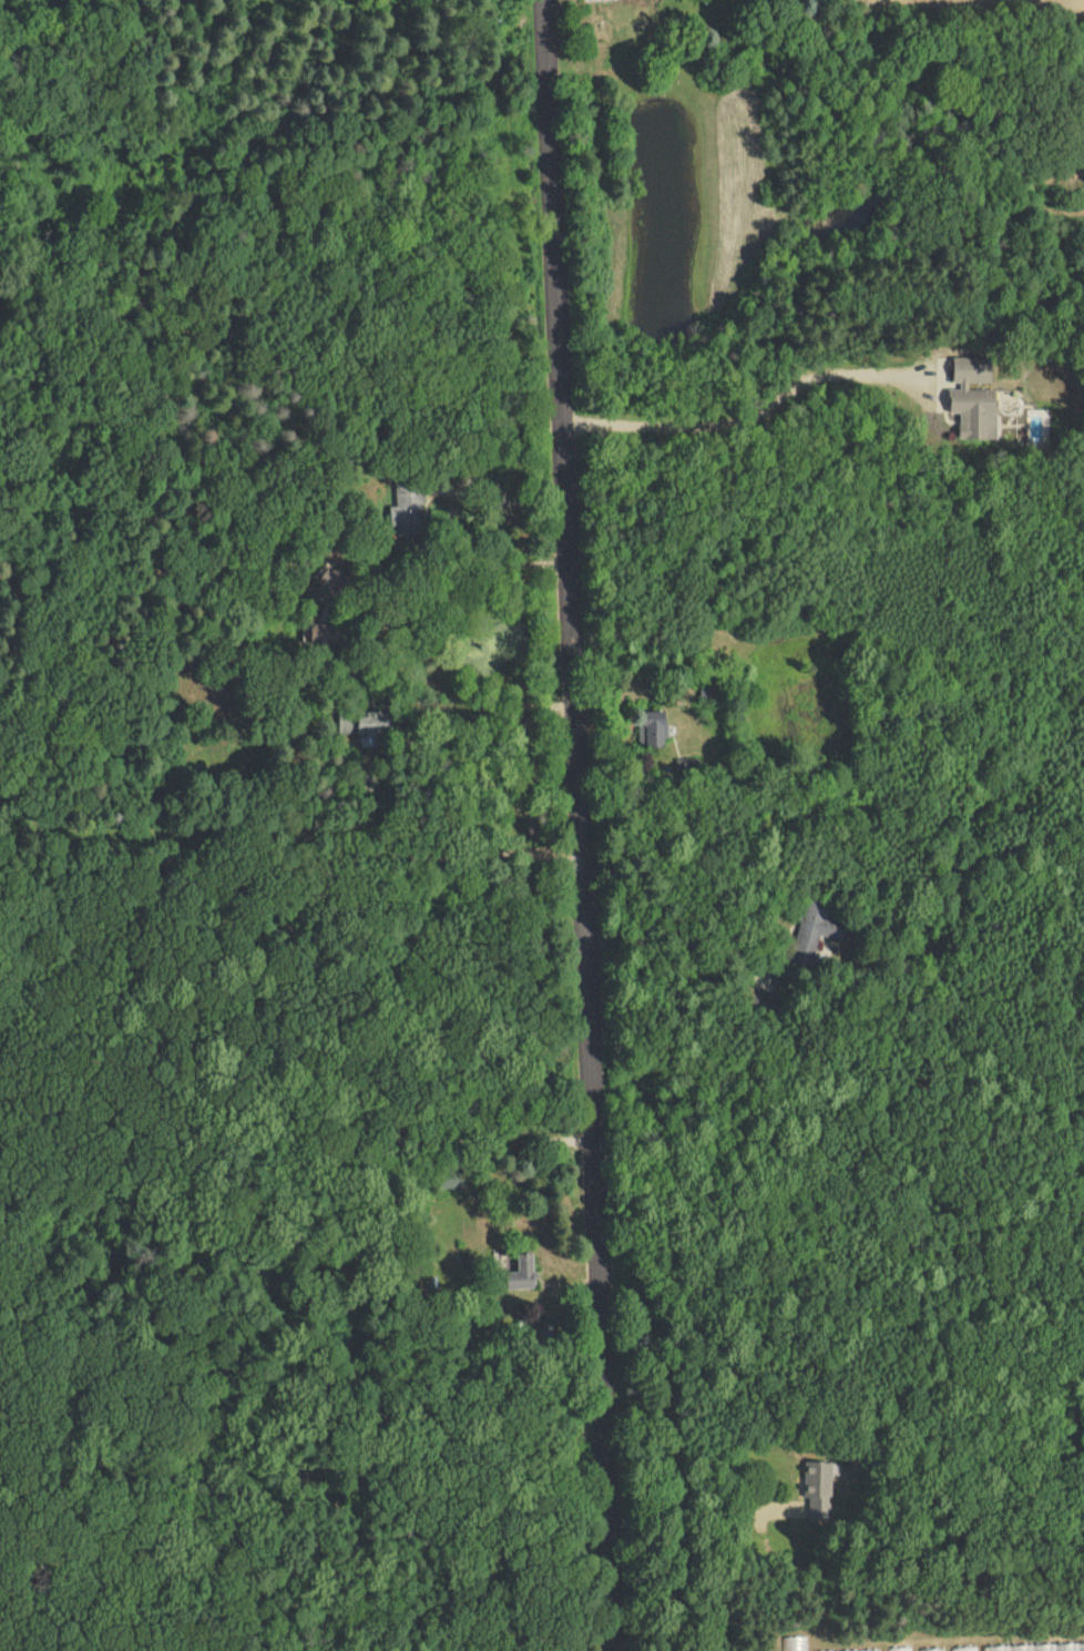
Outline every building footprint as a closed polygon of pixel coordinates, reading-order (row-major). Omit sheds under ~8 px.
[(993,437),(993,385),(988,385),(988,357),(949,357),(950,386),(945,386),(946,412),(956,412),(956,438),(993,437)] [(389,506),(390,537),(422,536),(420,485),(393,487),(394,505),(389,506)] [(662,744),(663,712),(639,711),(639,743),(662,744)] [(385,732),(384,714),(338,717),(339,735),(385,732)] [(803,911),(787,957),(808,964),(818,935),(838,942),(844,925),(803,911)] [(515,1271),(503,1272),(504,1288),(531,1287),(530,1253),(515,1253),(515,1271)] [(805,1513),(831,1519),(841,1472),(836,1471),(837,1466),(807,1459),(799,1497),(808,1499),(805,1513)] [(982,1647),(982,1650),(1083,1650),(1083,1643),(982,1647)]
